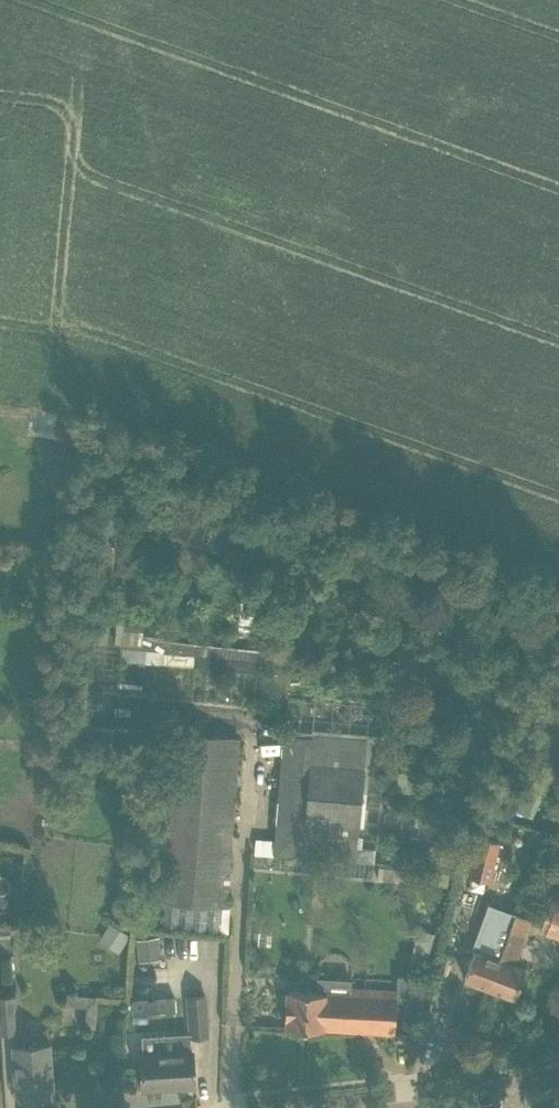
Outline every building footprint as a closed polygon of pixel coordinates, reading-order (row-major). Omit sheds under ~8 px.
[(254,697),(259,646),(121,632),(116,683),(141,685),(144,661),(204,667),(201,692),(254,697)] [(226,901),(238,737),(170,731),(157,900),(227,906),(228,901),(226,901)] [(478,839),(469,874),(489,880),(498,843),(478,839)] [(357,846),(356,860),(372,861),(373,847),(357,846)] [(558,898),(555,904),(544,933),(558,938),(558,899),(558,898)] [(463,978),(488,988),(517,913),(493,903),(475,949),(474,949),(471,958),(463,978)] [(517,913),(488,988),(514,997),(525,968),(511,963),(516,950),(519,952),(531,918),(517,913)] [(108,922),(98,939),(117,951),(127,934),(108,922)] [(10,936),(9,928),(0,929),(0,937),(10,936)] [(156,936),(135,938),(137,958),(158,956),(156,936)] [(285,991),(283,1025),(394,1032),(396,1009),(405,1009),(410,977),(398,976),(397,990),(317,985),(316,991),(285,991)] [(405,1009),(403,1019),(418,1022),(426,980),(410,977),(405,1009)] [(0,996),(0,1031),(14,1030),(11,995),(0,996)] [(187,996),(190,1036),(207,1034),(204,995),(187,996)] [(13,1046),(15,1075),(16,1097),(52,1095),(48,1044),(13,1046)] [(176,1086),(194,1085),(192,1050),(140,1053),(143,1089),(169,1087),(169,1084),(176,1084),(176,1086)]
